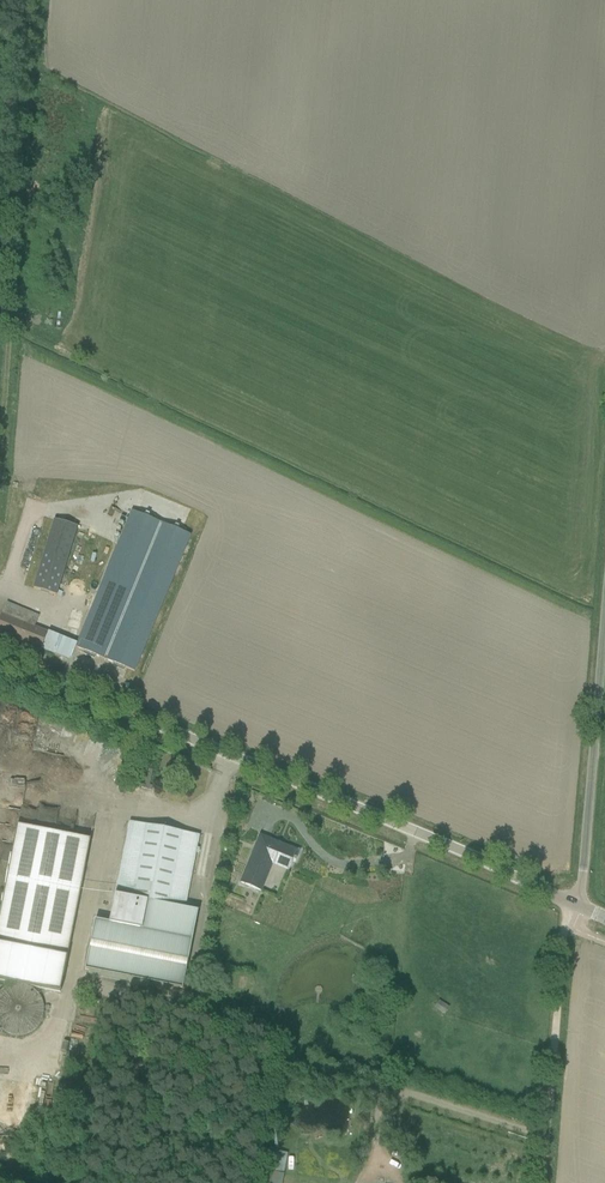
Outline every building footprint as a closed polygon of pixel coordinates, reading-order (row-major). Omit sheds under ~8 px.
[(129,510),(75,645),(35,629),(40,617),(6,604),(1,616),(0,620),(0,637),(70,663),(73,657),(139,676),(196,539),(129,510)] [(78,528),(54,520),(32,589),(57,597),(78,528)] [(199,836),(129,822),(110,925),(95,922),(86,973),(183,991),(197,913),(185,911),(199,836)] [(17,826),(0,918),(0,981),(61,992),(89,840),(17,826)] [(298,851),(259,835),(239,883),(261,893),(272,866),(288,873),(298,851)] [(41,1011),(41,1007),(40,1002),(38,998),(34,994),(31,992),(28,990),(23,989),(20,988),(16,988),(11,989),(7,991),(3,994),(0,997),(0,998),(0,1024),(2,1027),(4,1029),(9,1031),(13,1033),(19,1034),(24,1033),(29,1031),(33,1029),(35,1027),(38,1023),(40,1019),(41,1015),(41,1011)] [(32,1030),(19,1038),(23,1043),(35,1035),(32,1030)] [(49,1079),(50,1072),(37,1071),(36,1078),(49,1079)] [(265,1182),(272,1182),(274,1176),(267,1175),(265,1182)]
